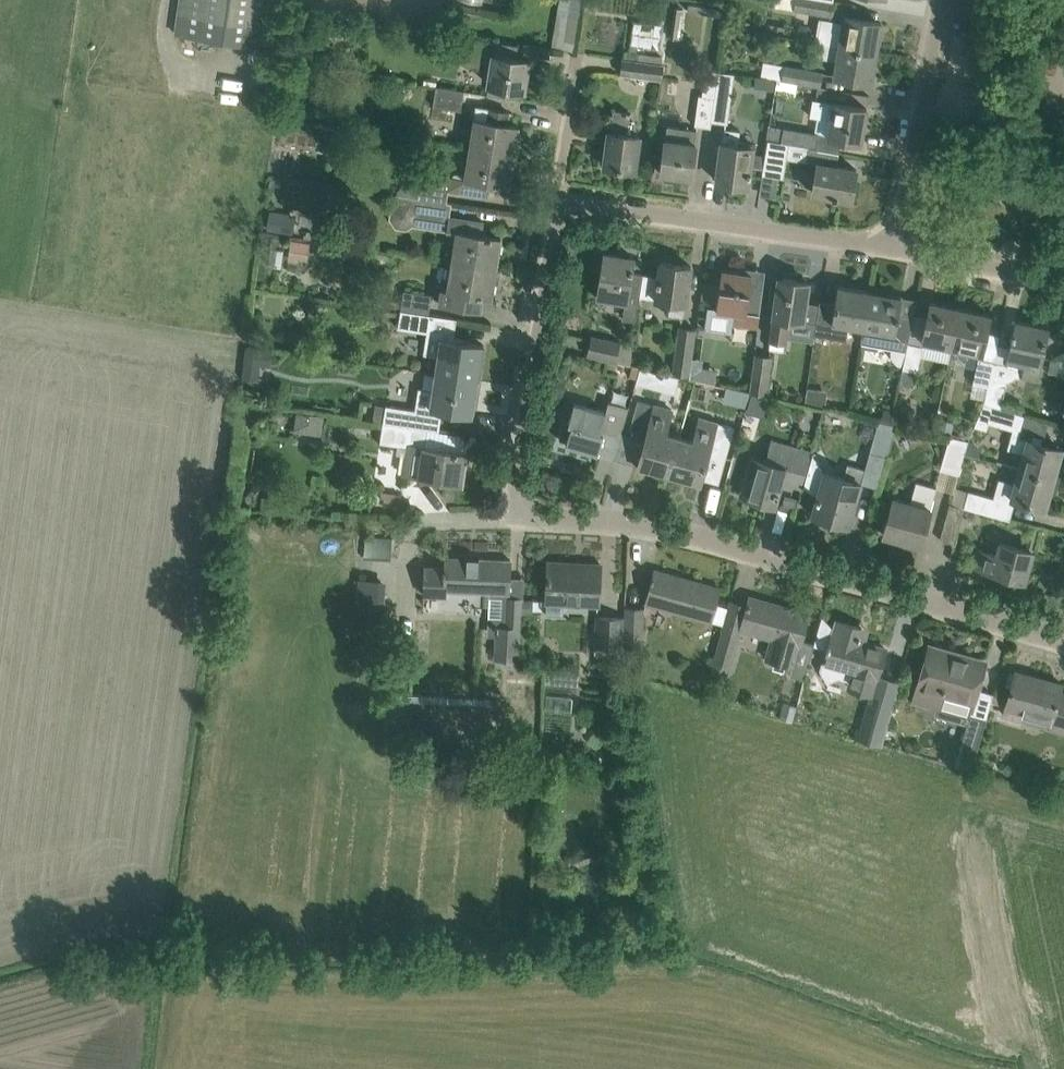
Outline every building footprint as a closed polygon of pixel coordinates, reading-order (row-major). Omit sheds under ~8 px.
[(275,0),(178,0),(172,35),(268,50),(275,0)] [(551,47),(573,50),(582,0),(559,0),(551,47)] [(688,10),(719,15),(720,5),(689,0),(688,10)] [(794,10),(831,16),(834,1),(830,0),(796,0),(794,10)] [(671,38),(680,39),(684,8),(675,7),(671,38)] [(822,21),(818,42),(876,52),(882,23),(845,16),(843,24),(822,21)] [(489,85),(502,87),(524,90),(529,60),(495,55),(497,42),(467,37),(463,66),(491,70),(489,85)] [(876,52),(818,42),(817,42),(815,55),(837,59),(834,76),(871,83),(876,52)] [(621,76),(661,81),(663,64),(624,59),(621,76)] [(782,81),(819,87),(821,72),(785,66),(782,81)] [(717,83),(719,71),(705,69),(698,125),(711,127),(712,122),(717,83)] [(734,73),(719,71),(717,83),(712,122),(728,124),(733,85),(732,85),(734,73)] [(436,87),(433,106),(461,111),(464,91),(436,87)] [(828,137),(839,139),(861,143),(867,108),(834,103),(833,103),(813,100),(810,116),(831,120),(828,137)] [(477,107),(470,149),(513,156),(518,126),(507,124),(509,112),(477,107)] [(629,133),(631,113),(613,110),(610,131),(609,131),(604,166),(635,170),(640,135),(629,133)] [(789,144),(809,147),(815,149),(818,133),(771,125),(768,139),(781,141),(789,144)] [(667,126),(664,152),(661,174),(691,178),(698,130),(667,126)] [(724,128),(720,160),(717,181),(747,185),(749,174),(750,174),(754,147),(735,144),(737,130),(724,128)] [(783,178),(789,144),(781,141),(768,139),(762,174),(783,178)] [(815,149),(809,147),(806,162),(817,164),(812,192),(851,199),(856,169),(837,166),(839,153),(815,149)] [(421,179),(419,198),(418,199),(447,203),(449,190),(488,196),(490,183),(509,186),(513,156),(470,149),(466,175),(456,173),(450,177),(449,183),(421,179)] [(418,199),(419,198),(397,194),(395,205),(391,207),(389,219),(396,228),(407,229),(413,225),(443,230),(447,203),(418,199)] [(270,212),(267,229),(293,233),(295,216),(270,212)] [(457,232),(453,261),(496,268),(501,238),(482,235),(484,223),(449,217),(447,230),(457,232)] [(290,242),(289,251),(306,253),(307,245),(290,242)] [(597,296),(619,300),(639,303),(640,296),(643,277),(643,274),(632,272),(635,258),(604,253),(597,296)] [(441,291),(438,307),(467,311),(480,313),(482,297),(491,298),(496,268),(453,261),(449,292),(441,291)] [(661,262),(658,279),(643,277),(640,296),(656,298),(656,299),(670,301),(669,315),(684,317),(686,303),(688,287),(691,266),(661,262)] [(760,310),(763,288),(750,286),(752,274),(740,272),(722,270),(720,283),(703,281),(700,308),(708,309),(705,329),(732,333),(733,324),(758,328),(760,310)] [(775,316),(771,339),(770,348),(784,350),(785,341),(788,319),(803,321),(816,323),(818,309),(805,307),(809,282),(779,278),(776,299),(773,316),(775,316)] [(849,325),(863,328),(869,291),(838,286),(834,309),(818,306),(818,309),(816,323),(813,336),(846,341),(849,325)] [(402,290),(399,310),(427,314),(430,294),(402,290)] [(864,328),(861,344),(891,349),(906,351),(908,343),(913,322),(898,319),(901,297),(869,291),(863,328),(864,328)] [(265,296),(264,309),(280,310),(281,298),(265,296)] [(922,341),(952,347),(960,308),(931,302),(922,341)] [(960,308),(952,347),(982,354),(990,315),(960,308)] [(437,355),(434,373),(476,379),(481,347),(483,347),(484,345),(451,340),(454,318),(427,314),(399,310),(397,327),(426,331),(423,353),(437,355)] [(1026,363),(1023,376),(1037,379),(1048,328),(1016,321),(1014,331),(1012,331),(1011,335),(1013,335),(1008,359),(1026,363)] [(673,372),(689,375),(695,330),(679,328),(673,372)] [(592,335),(587,355),(608,360),(615,361),(620,342),(592,335)] [(906,351),(904,365),(903,368),(919,371),(924,346),(909,343),(906,351)] [(270,349),(248,349),(248,364),(270,364),(270,349)] [(608,360),(587,355),(579,353),(575,371),(604,378),(608,360)] [(750,391),(766,393),(772,357),(755,355),(750,391)] [(972,384),(976,385),(973,398),(984,400),(987,387),(990,377),(993,361),(978,358),(972,384)] [(383,423),(427,429),(439,431),(439,430),(437,430),(440,409),(473,414),(473,412),(471,412),(476,379),(434,373),(432,389),(418,387),(415,409),(386,405),(383,423)] [(1007,381),(990,377),(987,387),(984,400),(984,403),(1001,407),(1007,381)] [(556,379),(552,393),(561,396),(565,382),(556,379)] [(807,390),(805,404),(824,406),(826,393),(807,390)] [(638,466),(669,474),(680,436),(666,432),(672,410),(638,400),(628,434),(645,439),(638,466)] [(566,445),(598,454),(603,433),(620,438),(629,407),(609,402),(606,412),(574,402),(568,423),(572,424),(566,445)] [(988,423),(1021,432),(1025,414),(1001,407),(984,403),(974,427),(986,430),(988,423)] [(881,408),(878,420),(890,423),(893,411),(881,408)] [(296,410),(293,430),(318,434),(321,414),(296,410)] [(680,436),(669,474),(700,483),(707,456),(725,461),(735,427),(700,418),(694,440),(680,436)] [(871,449),(887,454),(895,424),(890,423),(878,420),(871,449)] [(940,420),(937,433),(949,436),(952,422),(940,420)] [(427,429),(383,423),(380,442),(408,446),(403,474),(462,484),(467,453),(424,446),(427,429)] [(967,440),(950,435),(941,469),(957,474),(967,440)] [(1011,435),(1007,449),(1024,453),(1020,468),(1053,477),(1060,479),(1063,469),(1062,463),(1058,460),(1061,448),(1040,443),(1028,439),(1011,435)] [(809,457),(786,450),(780,448),(775,464),(752,457),(747,473),(741,494),(775,504),(781,480),(800,486),(809,457)] [(843,478),(823,473),(812,456),(803,487),(817,495),(812,514),(849,525),(865,469),(847,464),(843,478)] [(954,487),(950,503),(964,507),(965,508),(989,514),(1010,520),(1015,499),(1045,507),(1049,494),(1054,493),(1057,489),(1060,479),(1053,477),(1020,468),(1015,484),(999,479),(994,498),(969,491),(954,487)] [(893,499),(889,513),(883,534),(921,545),(937,487),(916,481),(910,504),(893,499)] [(964,507),(950,503),(939,541),(955,545),(965,508),(964,507)] [(978,549),(978,550),(973,566),(1024,580),(1032,551),(1000,542),(997,555),(978,549)] [(357,548),(355,565),(372,566),(374,549),(357,548)] [(509,593),(510,582),(511,560),(446,557),(445,567),(425,566),(424,595),(445,596),(446,590),(509,593)] [(548,566),(547,588),(546,601),(599,603),(601,564),(586,563),(586,568),(548,566)] [(652,576),(651,580),(645,603),(711,621),(720,588),(655,570),(653,577),(652,576)] [(358,591),(356,617),(373,619),(375,593),(358,591)] [(756,634),(780,641),(773,667),(785,670),(786,665),(792,667),(798,646),(800,646),(809,613),(750,596),(740,630),(741,630),(740,631),(745,632),(744,637),(754,640),(756,634)] [(494,666),(517,668),(521,598),(508,597),(507,626),(497,625),(494,666)] [(523,601),(522,615),(532,615),(532,602),(523,601)] [(643,609),(625,608),(624,617),(623,646),(628,646),(627,653),(641,654),(641,647),(643,609)] [(623,646),(624,617),(596,616),(595,645),(597,645),(597,657),(619,658),(619,646),(623,646)] [(822,616),(816,637),(814,645),(828,649),(825,662),(857,672),(852,690),(872,696),(877,677),(885,648),(858,640),(862,628),(837,621),(834,629),(824,617),(822,616)] [(722,630),(714,662),(707,685),(720,689),(723,678),(725,679),(728,667),(730,668),(739,635),(722,630)] [(987,718),(971,714),(985,662),(983,662),(982,666),(953,658),(955,654),(929,647),(914,702),(938,709),(936,715),(967,724),(955,768),(971,772),(987,718)] [(1010,692),(1005,708),(1001,707),(998,719),(1020,726),(1024,713),(1050,721),(1048,727),(1063,731),(1063,695),(1059,694),(1062,684),(1015,671),(1010,692)] [(877,677),(872,696),(859,740),(881,747),(900,683),(877,677)]
